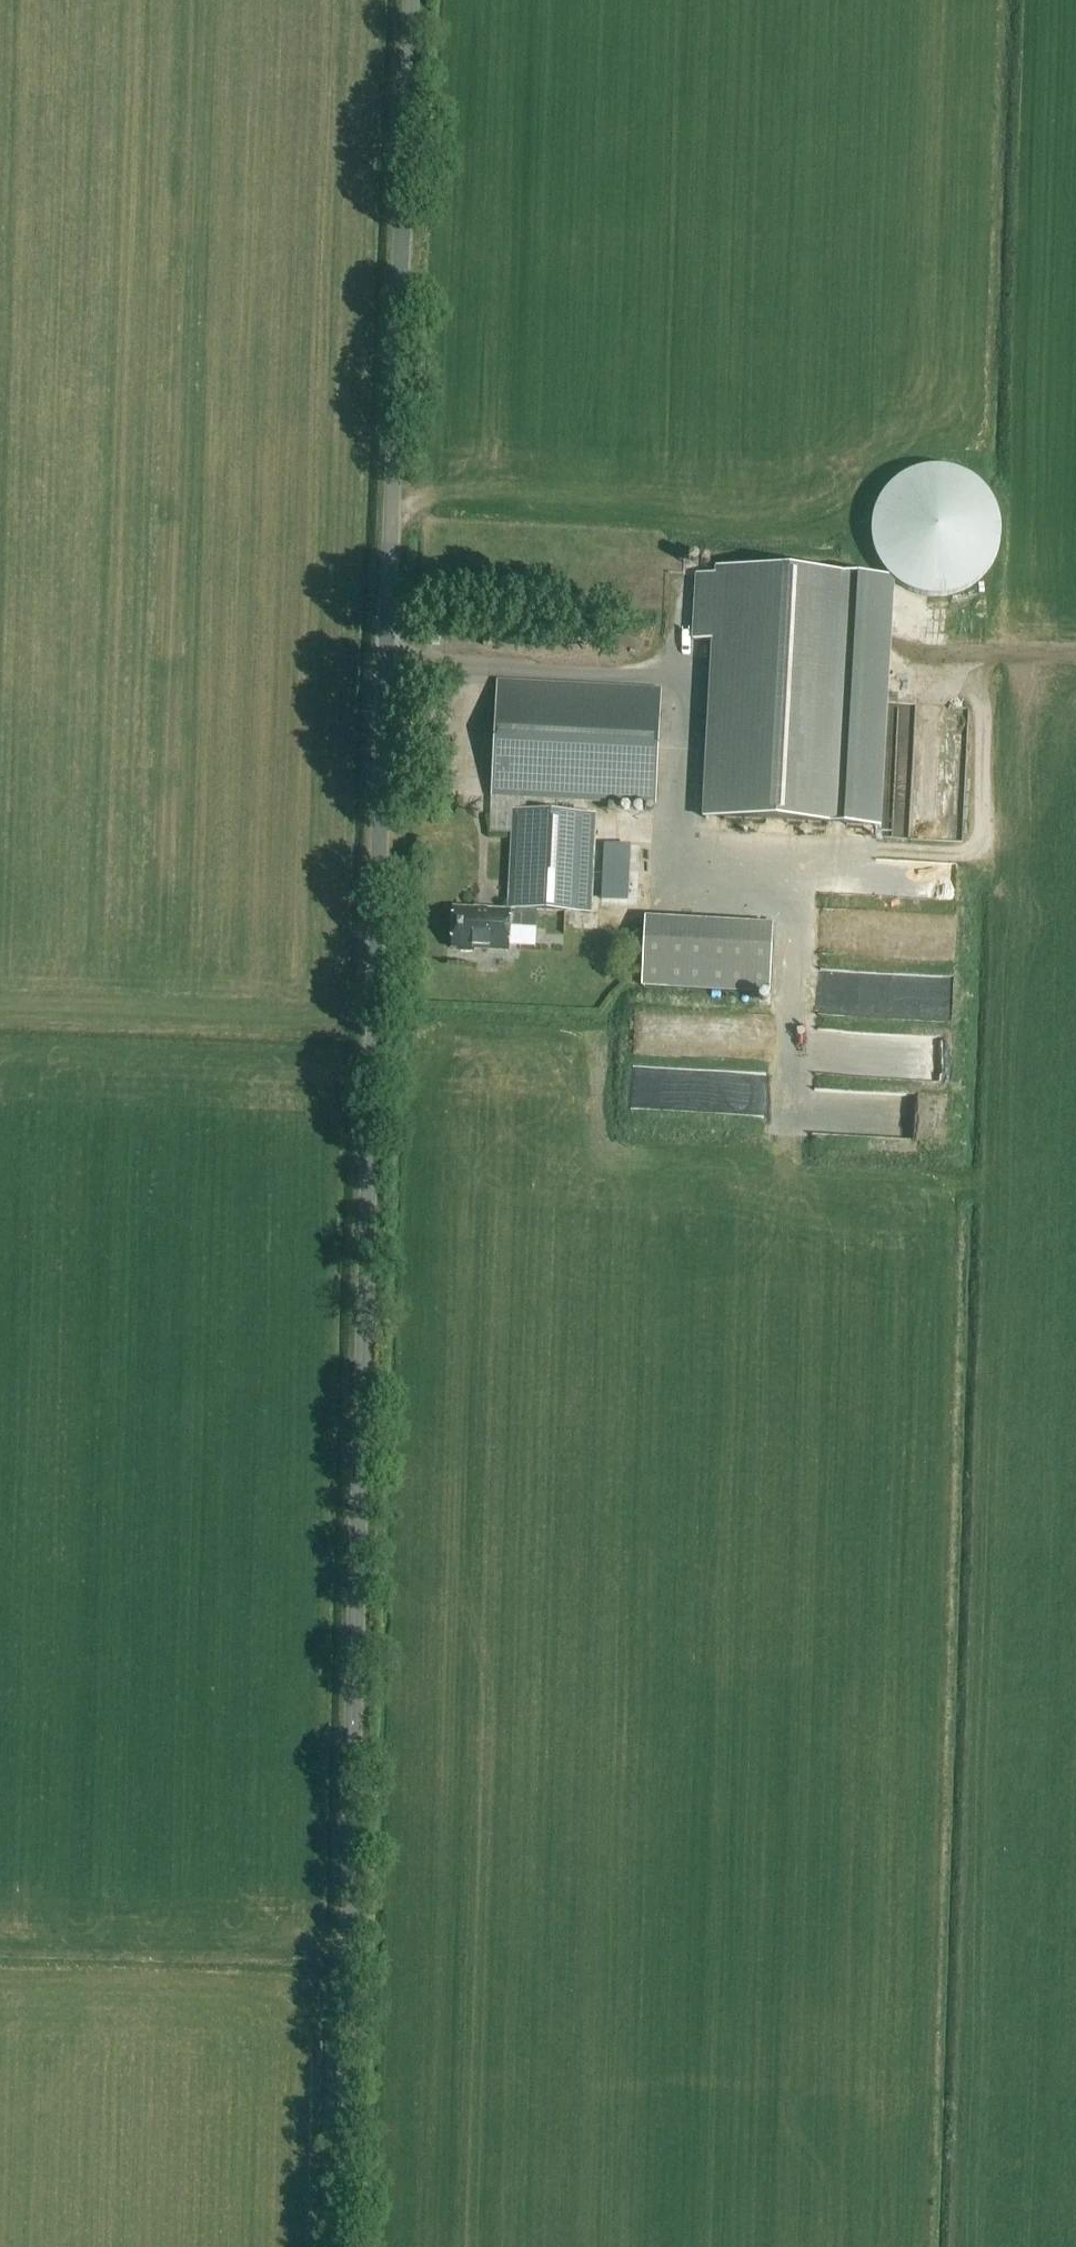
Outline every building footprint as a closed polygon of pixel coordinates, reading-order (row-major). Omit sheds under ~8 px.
[(927,546),(919,548),(912,552),(906,556),(900,562),(895,568),(892,575),(891,613),(894,620),(899,626),(904,632),(911,636),(917,640),(925,642),(932,644),(940,644),(948,643),(955,641),(962,637),(969,633),(974,627),(979,621),(983,614),(985,607),(987,599),(987,592),(986,584),(984,576),(980,569),(976,563),(970,557),(964,553),(957,549),(950,547),(942,545),(934,545),(927,546)] [(878,830),(891,579),(715,569),(714,576),(695,575),(691,641),(711,643),(702,820),(878,830)] [(498,685),(492,797),(543,800),(583,802),(655,805),(661,693),(498,685)] [(510,914),(453,911),(451,951),(457,951),(460,953),(470,954),(473,952),(508,954),(509,929),(536,930),(537,912),(584,915),(589,817),(582,816),(583,802),(543,800),(543,814),(514,813),(509,911),(510,911),(510,914)] [(644,918),(641,987),(770,994),(774,925),(644,918)] [(561,920),(546,920),(546,939),(561,939),(561,920)]
